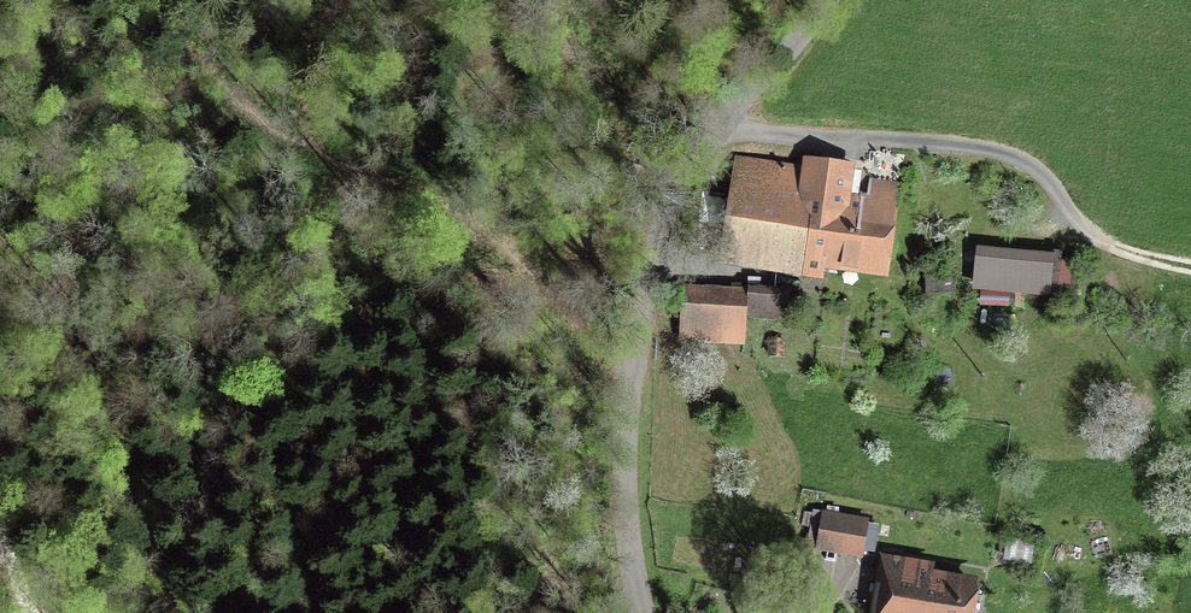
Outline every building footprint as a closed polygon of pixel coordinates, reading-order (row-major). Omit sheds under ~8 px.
[(802,165),(735,155),(718,266),(824,282),(826,272),(888,281),(902,183),(870,178),(867,198),(855,196),(859,172),(855,171),(856,159),(843,157),(842,163),(803,157),(802,165)] [(1053,254),(976,247),(971,292),(1058,300),(1060,286),(1072,288),(1073,271),(1061,270),(1063,252),(1053,251),(1053,254)] [(925,278),(925,296),(955,295),(955,277),(925,278)] [(1111,294),(1114,279),(1107,277),(1103,292),(1111,294)] [(747,289),(681,285),(678,339),(678,343),(746,347),(747,320),(789,322),(791,289),(747,286),(747,289)] [(826,512),(822,511),(822,512),(812,510),(812,513),(804,512),(801,527),(819,530),(816,551),(861,559),(863,551),(875,553),(879,526),(869,524),(870,518),(838,513),(839,508),(827,506),(826,512)] [(889,535),(890,526),(882,525),(881,534),(889,535)] [(1003,561),(1032,565),(1036,541),(1007,537),(1003,561)] [(878,554),(869,612),(975,612),(980,579),(933,572),(935,563),(878,554)]
